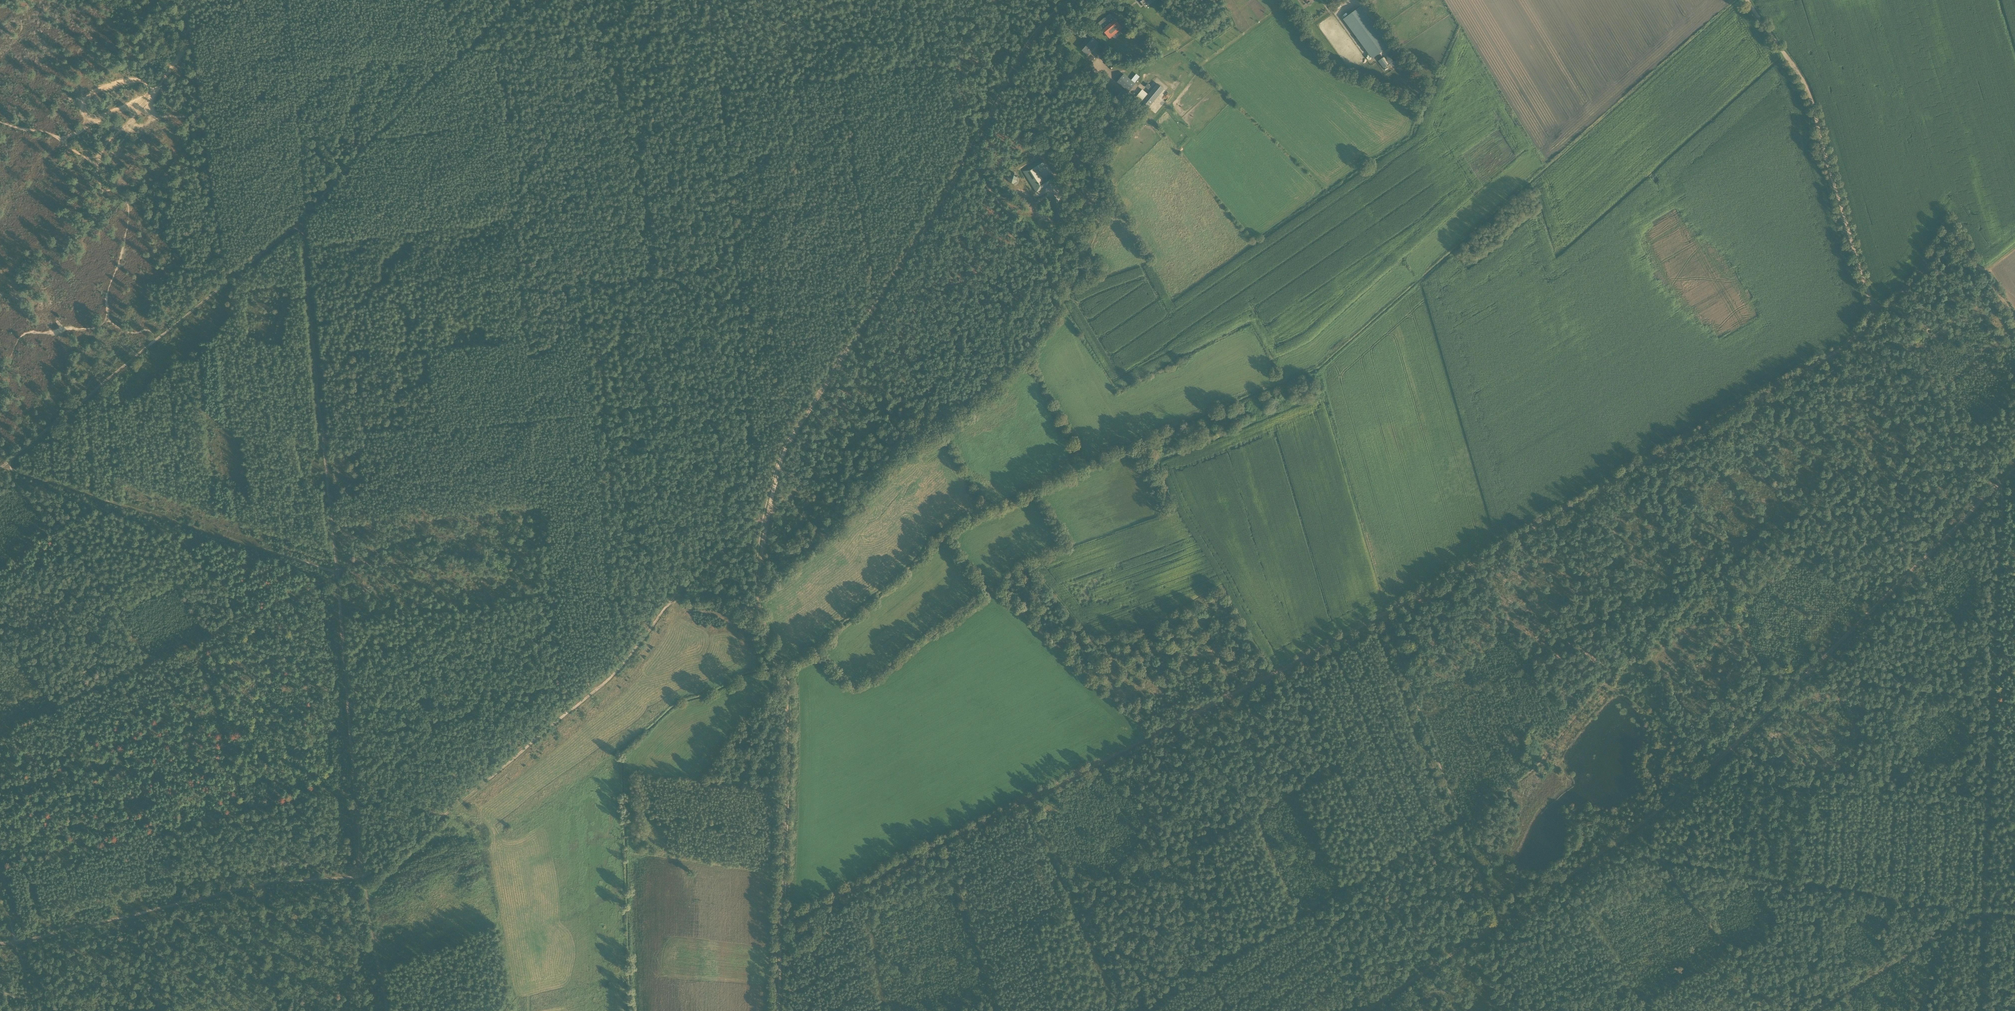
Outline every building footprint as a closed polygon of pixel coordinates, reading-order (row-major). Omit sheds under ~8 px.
[(1389,46),(1360,7),(1343,19),(1372,58),(1389,46)] [(1096,25),(1100,29),(1101,28),(1108,36),(1121,26),(1110,13),(1096,25)] [(1090,52),(1097,43),(1090,36),(1084,43),(1087,46),(1085,48),(1090,52)] [(1382,58),(1378,61),(1383,68),(1387,65),(1382,58)] [(1127,90),(1140,76),(1136,73),(1131,79),(1124,73),(1117,81),(1127,90)] [(1142,102),(1148,108),(1164,89),(1157,83),(1142,102)] [(1168,91),(1162,99),(1167,102),(1173,94),(1168,91)] [(1120,92),(1117,97),(1122,101),(1126,97),(1120,92)] [(1037,170),(1046,164),(1042,159),(1023,171),(1036,193),(1056,180),(1052,175),(1044,180),(1037,170)] [(1017,177),(1018,177),(1017,176),(1016,177),(1014,173),(1007,177),(1010,183),(1012,182),(1013,184),(1017,182),(1016,180),(1018,179),(1017,177)] [(1053,198),(1055,218),(1061,218),(1059,197),(1053,198)]
